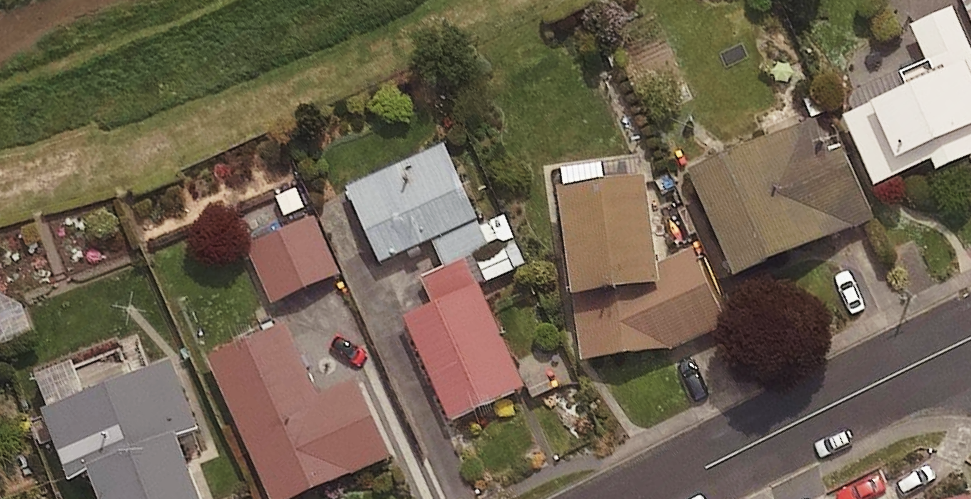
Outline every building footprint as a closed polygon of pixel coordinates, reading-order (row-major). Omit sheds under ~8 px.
[(906,23),(929,75),(839,114),(869,183),(925,158),(929,169),(964,153),(970,168),(970,57),(948,5),(906,23)] [(810,118),(683,171),(727,275),(865,218),(834,145),(823,149),(810,118)] [(473,217),(440,143),(342,187),(376,261),(473,217)] [(637,172),(547,183),(560,291),(567,290),(576,360),(665,349),(725,325),(691,244),(648,262),(637,172)] [(341,275),(316,220),(251,250),(277,305),(341,275)] [(518,384),(460,256),(417,276),(429,301),(397,316),(443,418),(518,384)] [(0,298),(0,340),(4,355),(37,345),(21,291),(0,298)] [(281,322),(203,357),(266,498),(289,498),(385,456),(350,377),(313,393),(281,322)] [(33,408),(60,477),(79,469),(90,498),(191,498),(167,435),(189,426),(163,359),(33,408)]
